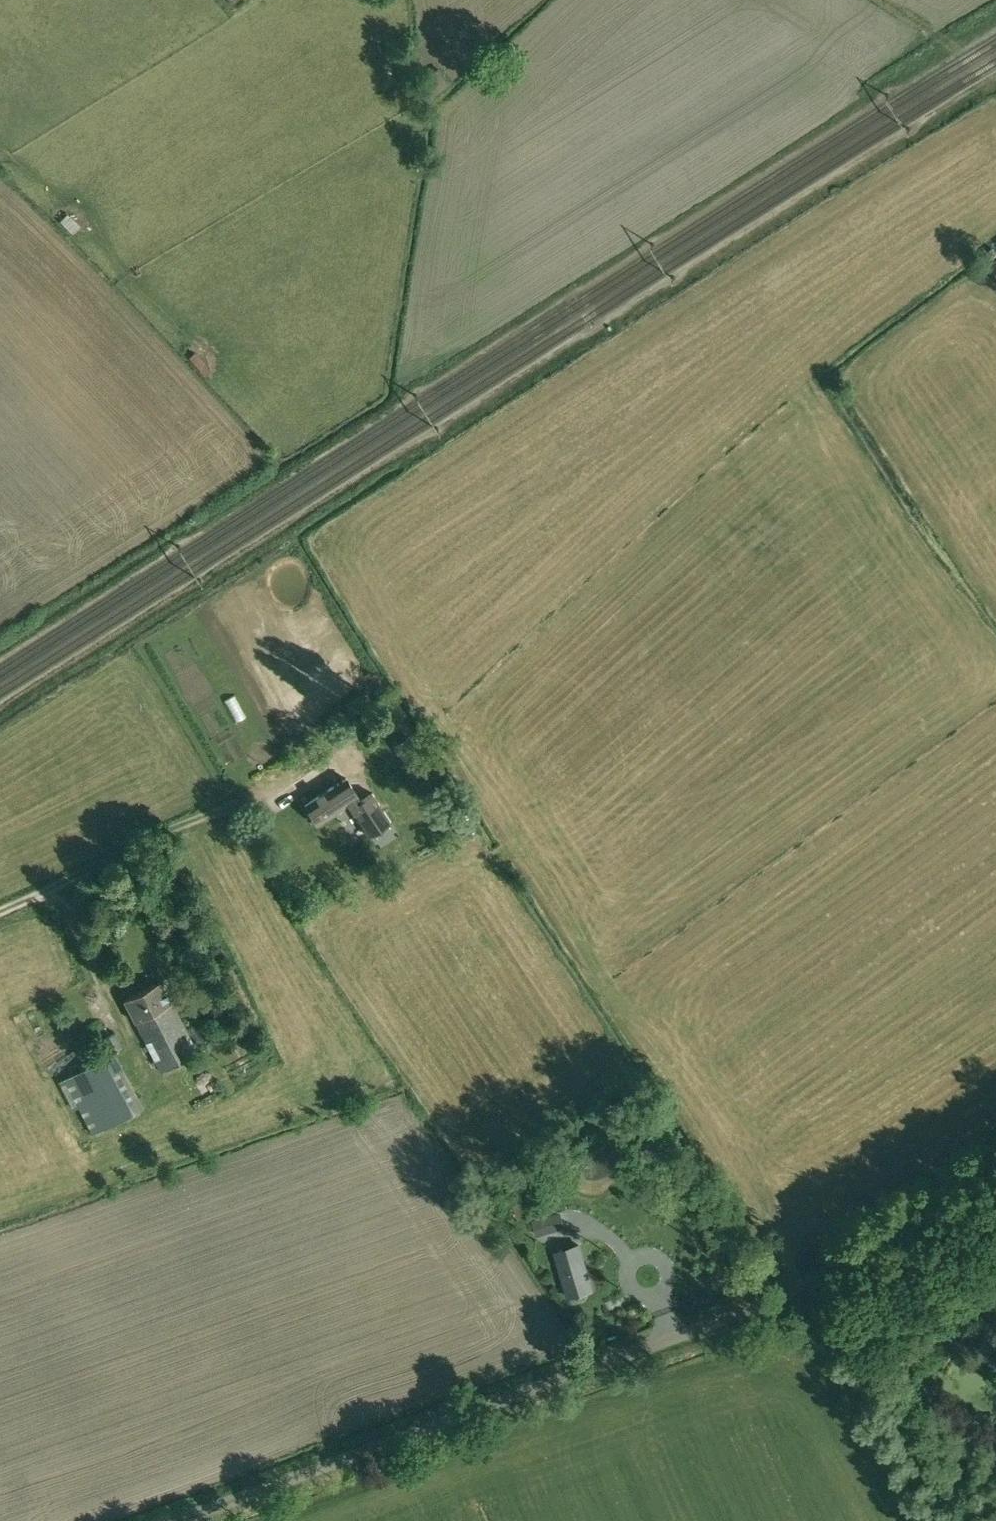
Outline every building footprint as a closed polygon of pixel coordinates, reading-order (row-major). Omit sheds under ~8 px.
[(68,213),(61,221),(73,232),(80,225),(68,213)] [(305,805),(317,824),(349,804),(352,810),(369,835),(391,821),(372,792),(361,800),(348,780),(362,771),(356,763),(360,760),(354,751),(346,756),(345,755),(321,770),(327,780),(324,782),(329,790),(305,805)] [(125,1000),(136,1022),(161,1071),(197,1052),(173,1004),(172,1005),(160,981),(125,1000)] [(110,1054),(115,1051),(123,1047),(115,1032),(102,1039),(110,1054)] [(63,1079),(92,1135),(145,1107),(115,1051),(110,1054),(63,1079)] [(524,1202),(514,1206),(518,1217),(528,1213),(524,1202)] [(555,1252),(567,1298),(591,1292),(579,1246),(555,1252)] [(902,1358),(908,1348),(894,1340),(888,1350),(902,1358)]
